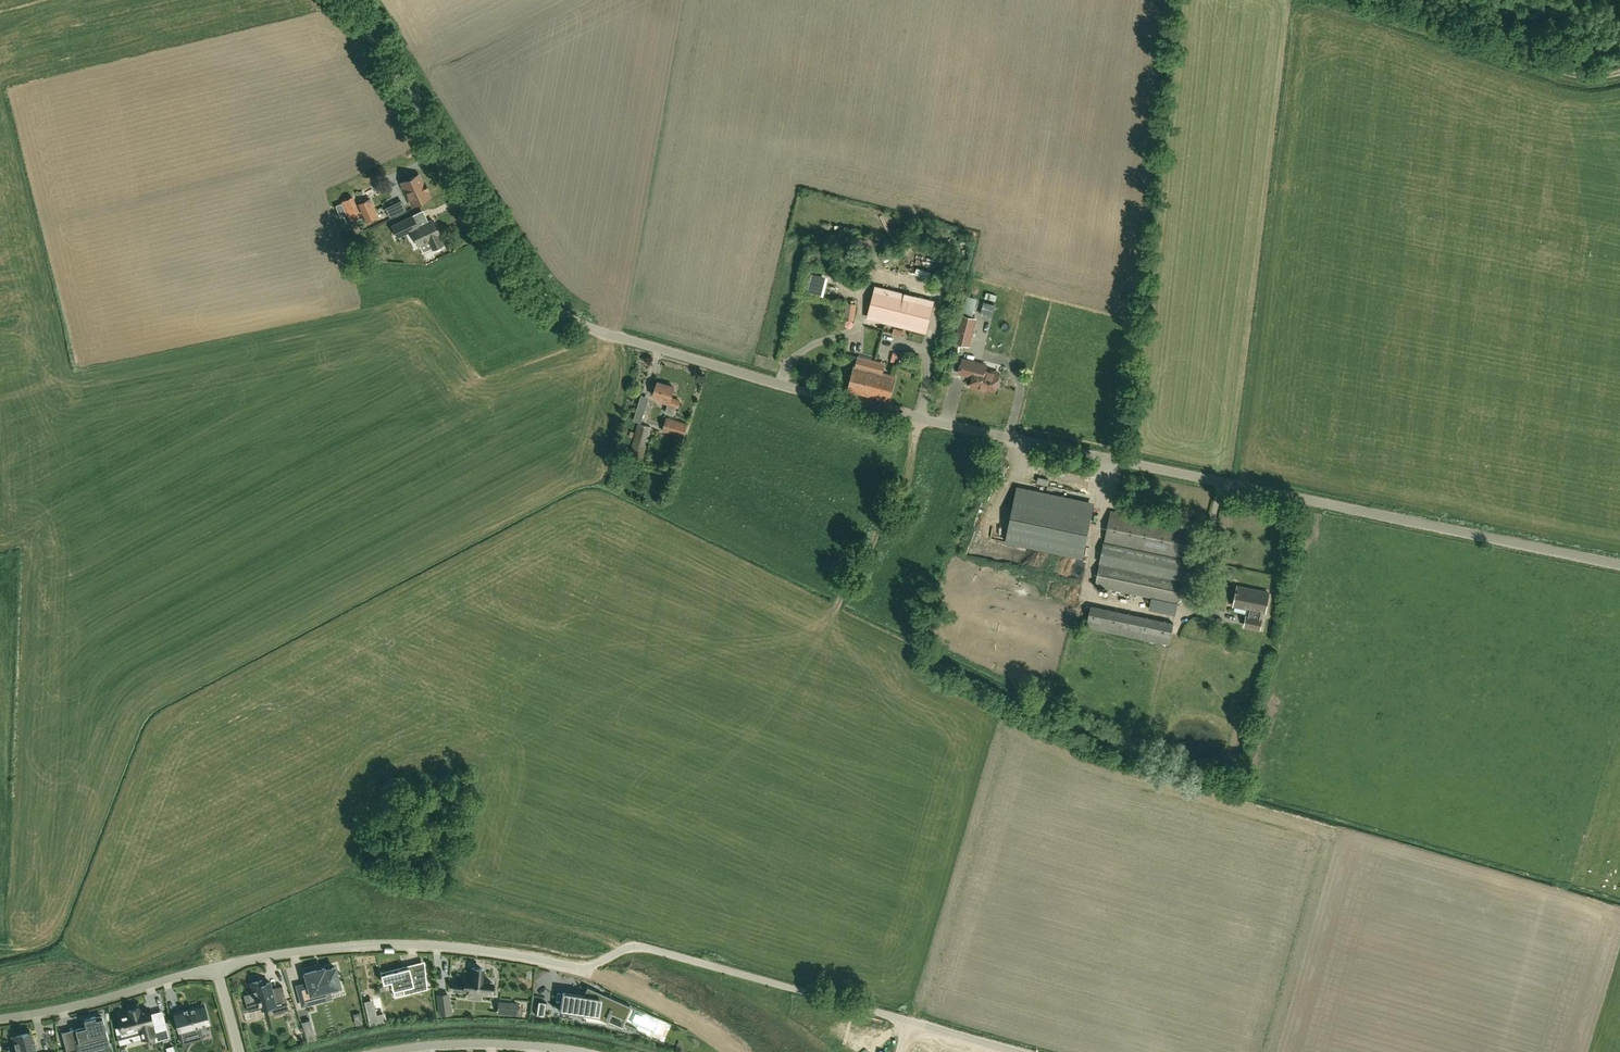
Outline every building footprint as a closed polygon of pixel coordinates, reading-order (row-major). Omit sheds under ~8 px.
[(429,197),(419,175),(402,182),(413,205),(429,197)] [(438,235),(440,234),(433,218),(418,226),(401,192),(378,204),(391,230),(408,222),(419,244),(428,240),(432,249),(443,244),(438,235)] [(362,218),(353,198),(342,203),(351,223),(362,218)] [(370,198),(369,198),(358,203),(366,223),(379,217),(370,198)] [(341,203),(335,206),(340,218),(347,215),(341,203)] [(926,331),(934,300),(877,286),(869,318),(926,331)] [(856,305),(847,304),(845,317),(854,318),(856,305)] [(974,318),(963,315),(962,315),(959,328),(955,342),(968,345),(972,331),(975,318),(974,318)] [(857,357),(854,367),(848,390),(889,400),(895,377),(877,372),(879,363),(857,357)] [(986,365),(980,364),(962,359),(959,373),(974,377),(971,386),(987,390),(987,388),(995,390),(995,389),(998,387),(999,382),(998,379),(999,375),(992,373),(993,371),(985,369),(986,365)] [(678,406),(680,401),(671,397),(674,387),(657,382),(653,395),(661,398),(660,401),(668,403),(666,412),(673,415),(676,406),(678,406)] [(641,423),(644,414),(637,412),(634,421),(641,423)] [(667,418),(663,431),(683,437),(687,424),(667,418)] [(643,461),(652,427),(638,424),(629,457),(643,461)] [(1091,514),(1015,498),(1006,542),(1082,558),(1091,514)] [(1177,603),(1186,560),(1193,528),(1111,511),(1095,585),(1177,603)] [(1238,586),(1234,605),(1249,608),(1247,616),(1246,616),(1245,625),(1260,628),(1261,619),(1260,619),(1262,611),(1265,611),(1269,593),(1238,586)] [(1175,614),(1177,603),(1151,598),(1149,609),(1175,614)] [(1091,606),(1086,627),(1169,644),(1173,623),(1091,606)] [(317,992),(340,986),(335,967),(324,970),(324,968),(305,973),(309,988),(299,991),(302,1005),(319,1000),(317,992)] [(385,973),(382,974),(382,971),(380,972),(383,983),(389,982),(389,981),(391,981),(393,990),(418,984),(420,990),(427,988),(427,986),(425,970),(411,974),(410,969),(409,967),(404,968),(398,969),(385,972),(385,973)] [(472,968),(471,977),(465,977),(464,983),(454,982),(454,990),(492,993),(493,983),(481,982),(482,968),(472,968)] [(250,982),(252,986),(251,986),(255,999),(258,999),(259,1002),(260,1002),(262,1007),(271,1005),(273,1013),(280,1012),(289,1009),(282,985),(271,988),(269,981),(266,982),(266,983),(263,984),(262,979),(254,981),(255,981),(250,982)] [(563,992),(560,1007),(569,1009),(586,1011),(585,1020),(622,1026),(623,1023),(616,1020),(617,1016),(617,1015),(626,1019),(630,1008),(631,1007),(602,995),(602,996),(598,994),(598,993),(587,988),(584,995),(572,993),(563,992)] [(440,1014),(450,1013),(448,994),(438,995),(440,1014)] [(364,1001),(368,1017),(377,1015),(373,999),(364,1001)] [(546,1003),(538,1002),(536,1016),(544,1017),(546,1003)] [(183,1043),(191,1041),(188,1031),(199,1027),(209,1025),(205,1009),(204,1004),(195,1007),(187,1009),(187,1008),(186,1008),(186,1009),(184,1010),(184,1009),(183,1009),(183,1010),(174,1012),(183,1043)] [(507,1013),(517,1014),(518,1006),(508,1005),(507,1013)] [(129,1013),(119,1015),(124,1035),(141,1030),(143,1038),(154,1035),(156,1041),(169,1037),(165,1022),(152,1026),(147,1008),(139,1010),(139,1008),(129,1011),(129,1013)] [(106,1030),(104,1024),(103,1017),(101,1017),(102,1018),(99,1019),(96,1020),(95,1016),(84,1019),(86,1026),(76,1029),(78,1039),(64,1043),(67,1051),(69,1051),(79,1049),(77,1043),(93,1039),(94,1040),(93,1040),(94,1045),(95,1045),(96,1048),(95,1048),(96,1049),(96,1048),(105,1046),(110,1045),(106,1030)] [(310,1020),(301,1022),(307,1041),(315,1038),(310,1020)] [(30,1030),(29,1030),(29,1032),(15,1035),(17,1042),(15,1042),(17,1051),(36,1051),(34,1046),(36,1046),(36,1045),(35,1045),(34,1041),(35,1041),(35,1040),(33,1041),(30,1030)]
